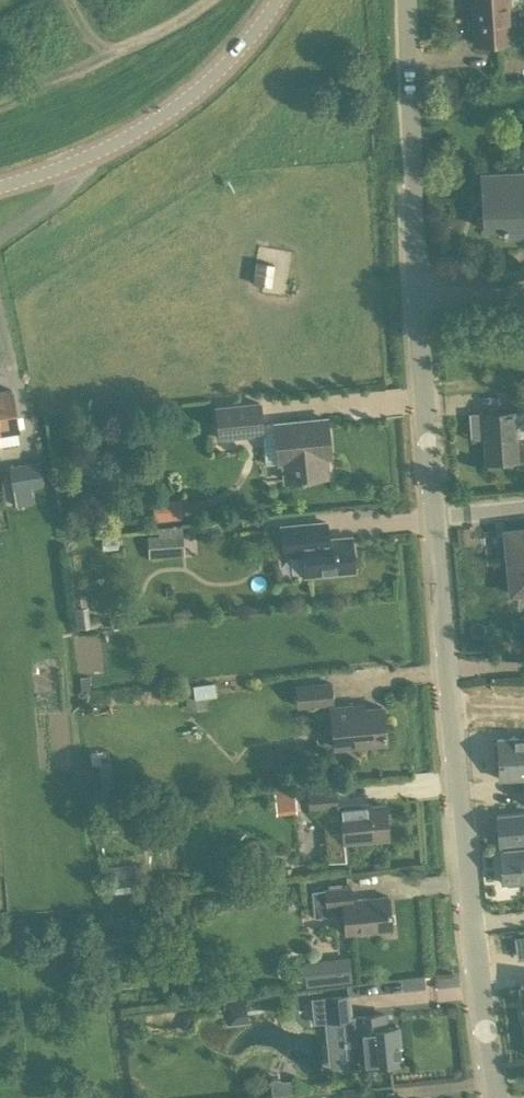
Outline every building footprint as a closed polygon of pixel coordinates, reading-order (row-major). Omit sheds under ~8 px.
[(475,44),(512,41),(510,0),(473,0),(475,44)] [(521,148),(522,171),(482,173),(484,229),(504,227),(504,240),(523,238),(523,148),(521,148)] [(253,282),(264,284),(267,262),(256,260),(253,282)] [(0,391),(0,432),(18,429),(13,388),(0,391)] [(478,412),(478,414),(480,437),(483,436),(485,462),(518,460),(523,459),(523,447),(523,437),(516,438),(514,413),(523,413),(523,390),(514,390),(515,409),(478,412)] [(219,437),(263,433),(259,401),(216,406),(219,437)] [(279,463),(283,462),(285,480),(327,476),(326,458),(330,458),(326,418),(275,423),(279,463)] [(16,505),(35,502),(32,487),(44,485),(41,460),(9,465),(13,490),(14,490),(16,505)] [(185,497),(155,497),(155,518),(185,518),(185,497)] [(351,541),(351,537),(328,539),(326,522),(281,526),(284,553),(303,552),(305,576),(354,571),(353,557),(356,554),(355,543),(351,541)] [(187,526),(149,528),(150,556),(188,554),(187,526)] [(504,530),(510,594),(523,593),(523,528),(504,530)] [(88,625),(86,606),(74,607),(76,626),(88,625)] [(332,681),(295,685),(297,707),(334,703),(332,681)] [(207,709),(206,696),(186,697),(187,710),(207,709)] [(335,746),(386,742),(383,706),(357,708),(356,704),(331,707),(335,746)] [(523,778),(523,737),(498,738),(498,779),(523,778)] [(93,748),(91,781),(111,782),(112,749),(93,748)] [(309,811),(338,809),(336,785),(307,788),(309,811)] [(362,806),(362,803),(340,806),(344,841),(387,837),(384,804),(362,806)] [(496,815),(498,844),(523,842),(523,812),(496,815)] [(499,852),(502,883),(507,882),(507,885),(519,884),(519,881),(523,881),(523,849),(499,852)] [(351,884),(324,887),(326,908),(343,906),(347,933),(392,929),(389,895),(353,899),(351,884)] [(306,956),(307,981),(355,979),(354,954),(306,956)] [(326,1019),(346,1017),(350,1066),(402,1061),(399,1026),(387,1027),(386,1013),(353,1016),(351,993),(313,997),(315,1019),(326,1018),(326,1019)] [(241,1023),(238,1000),(226,1002),(228,1025),(241,1023)] [(272,1079),(274,1093),(292,1091),(291,1080),(282,1081),(280,1078),(272,1079)] [(372,1085),(340,1088),(341,1097),(373,1097),(372,1085)]
